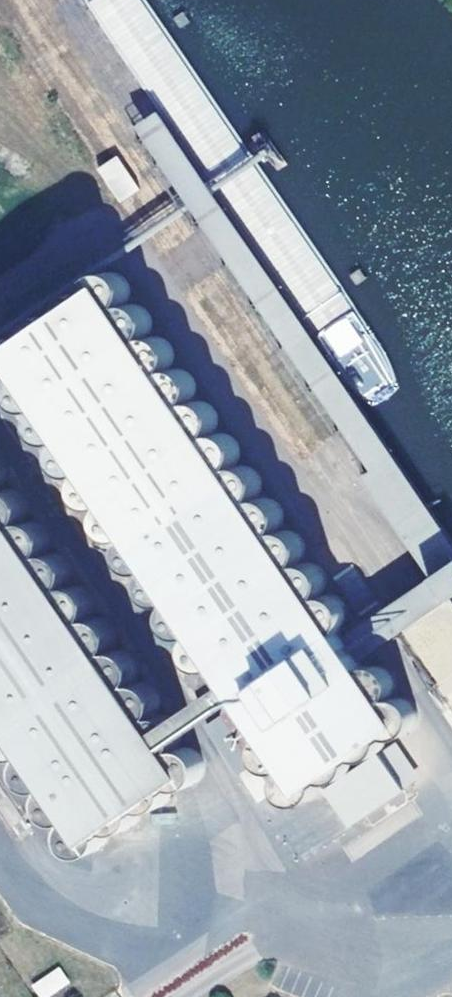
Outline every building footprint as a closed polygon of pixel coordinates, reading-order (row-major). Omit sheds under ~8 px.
[(141,143),(230,273),(251,259),(162,129),(141,143)] [(116,155),(95,169),(118,203),(139,189),(116,155)] [(286,376),(297,369),(315,356),(251,259),(230,273),(220,280),(286,376)] [(400,711),(403,703),(401,695),(395,688),(385,682),(375,683),(368,671),(353,650),(349,644),(353,635),(352,624),(346,616),(337,611),(327,611),(329,601),(329,593),(327,589),(320,583),(310,580),(304,581),(308,570),(307,559),(300,551),(291,547),(283,547),(286,535),(283,525),(277,518),(265,515),(262,515),(265,508),(264,499),(261,492),(254,485),(245,481),(236,480),(239,471),(239,462),(234,454),(225,448),(214,447),(216,439),(215,430),(209,421),(198,417),(192,415),(194,406),(194,399),(188,392),(177,386),(168,385),(172,374),(171,365),(165,357),(155,352),(146,352),(148,341),(146,333),(139,325),(129,321),(123,321),(126,309),(122,298),(117,292),(107,288),(97,291),(88,297),(83,307),(82,317),(72,318),(64,322),(59,330),(45,339),(37,340),(31,345),(22,356),(10,354),(0,357),(0,394),(4,397),(13,399),(11,409),(17,422),(29,427),(37,430),(33,444),(39,456),(51,464),(61,465),(57,476),(62,488),(68,494),(78,496),(83,497),(81,506),(84,517),(91,522),(105,527),(103,537),(106,548),(112,554),(122,558),(129,560),(127,571),(131,582),(141,588),(150,591),(150,595),(150,608),(155,615),(165,620),(174,624),(172,634),(174,644),(182,651),(189,654),(196,656),(194,666),(197,678),(206,684),(215,686),(218,687),(216,696),(218,705),(225,714),(233,717),(242,719),(267,754),(263,766),(266,779),(273,785),(282,789),(286,790),(284,803),(288,810),(295,818),(305,821),(314,818),(322,812),(325,804),(327,799),(348,790),(352,782),(381,766),(386,758),(394,753),(404,755),(412,753),(420,746),(424,735),(423,728),(416,717),(409,712),(400,711)] [(297,369),(375,490),(397,475),(315,356),(297,369)] [(192,789),(209,791),(221,785),(226,773),(225,761),(213,750),(201,748),(204,734),(201,724),(192,716),(180,713),(182,700),(178,691),(167,683),(156,682),(158,670),(157,660),(148,651),(134,647),(137,634),(132,624),(122,618),(114,616),(115,606),(113,596),(104,588),(94,586),(90,584),(95,573),(93,562),(85,554),(75,551),(69,550),(72,541),(71,533),(62,524),(47,520),(49,509),(46,498),(34,488),(23,487),(28,475),(27,466),(16,456),(2,453),(5,442),(5,434),(0,427),(0,693),(3,694),(0,704),(4,716),(13,725),(24,726),(22,736),(26,750),(38,756),(46,758),(41,770),(46,782),(56,789),(69,791),(65,801),(67,812),(75,819),(90,823),(87,835),(92,848),(107,855),(118,853),(126,846),(130,835),(132,829),(141,829),(153,820),(157,813),(184,798),(188,792),(192,789)] [(368,671),(451,615),(451,558),(397,475),(375,490),(367,496),(435,595),(353,650),(368,671)] [(403,807),(382,774),(329,809),(350,842),(386,818),(403,807)] [(403,807),(386,818),(394,828),(409,817),(403,807)] [(35,984),(42,996),(44,996),(68,981),(59,968),(35,984)]
